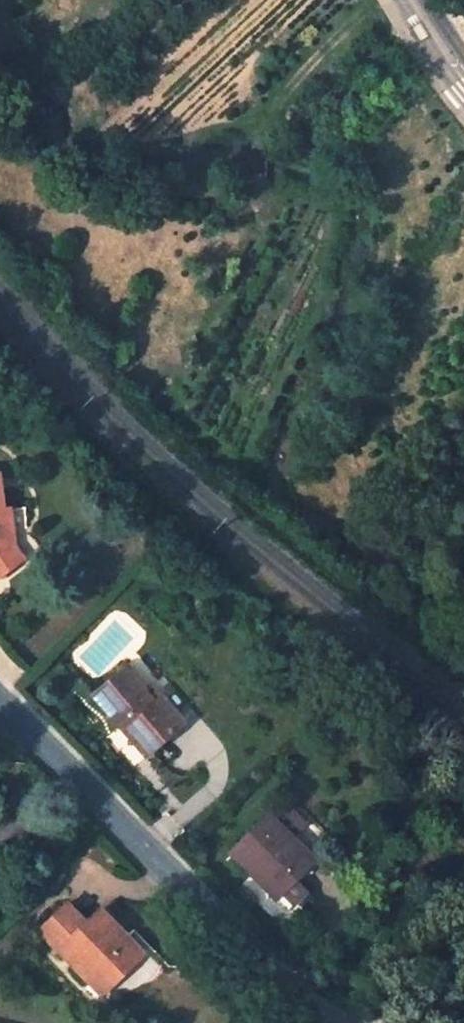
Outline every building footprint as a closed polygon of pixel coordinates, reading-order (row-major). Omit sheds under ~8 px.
[(0,478),(0,568),(4,573),(23,559),(14,546),(10,510),(4,510),(0,478)] [(182,726),(158,697),(151,702),(124,670),(93,696),(119,728),(126,722),(150,753),(182,726)] [(150,753),(126,722),(119,728),(143,759),(150,753)] [(315,858),(271,813),(232,852),(277,896),(315,858)] [(130,934),(102,907),(88,921),(69,901),(43,927),(96,981),(107,970),(118,980),(153,944),(137,927),(130,934)] [(107,992),(118,980),(107,970),(96,981),(107,992)]
